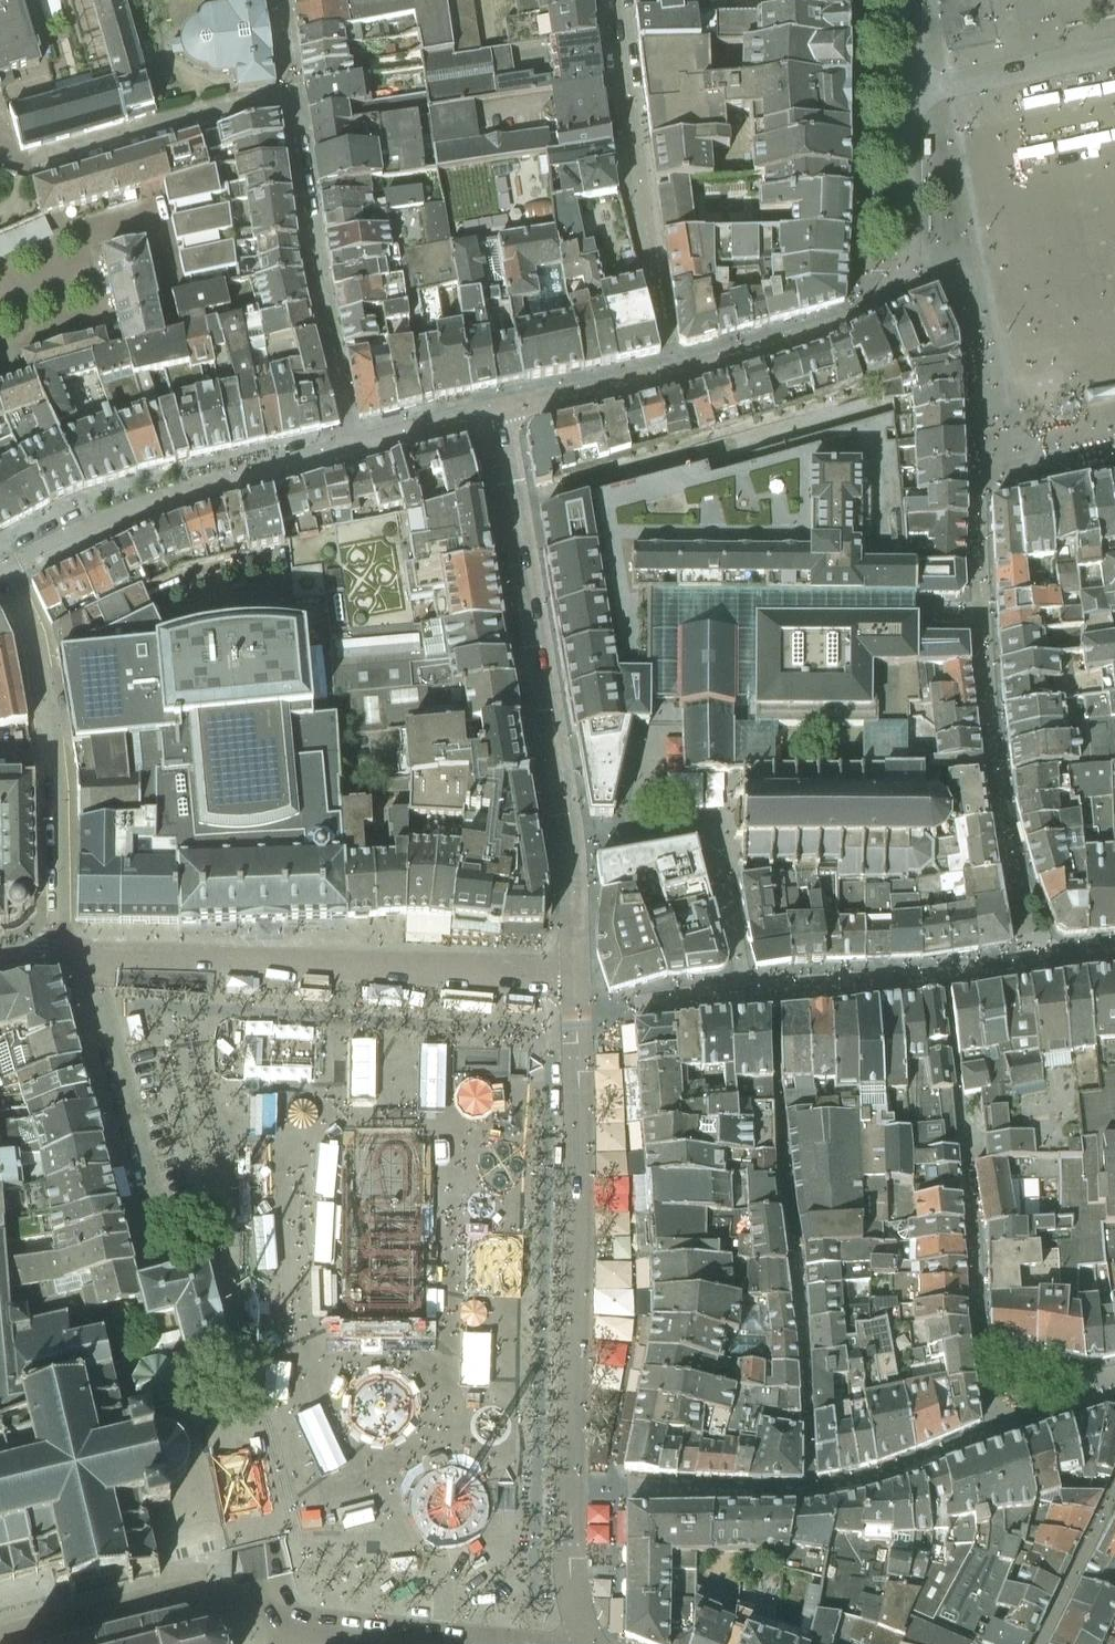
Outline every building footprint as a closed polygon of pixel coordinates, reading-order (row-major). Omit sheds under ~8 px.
[(0,86),(1,90),(5,89),(17,85),(13,74),(14,74),(13,71),(26,67),(40,63),(36,52),(39,51),(23,0),(0,0),(0,86)] [(126,121),(158,112),(126,0),(92,0),(114,79),(95,85),(10,108),(22,151),(126,121)] [(226,7),(209,9),(205,11),(202,14),(200,19),(196,21),(191,24),(186,29),(183,34),(182,40),(172,41),(174,56),(184,54),(189,62),(194,66),(200,69),(208,70),(210,74),(216,77),(236,75),(238,91),(276,86),(271,44),(270,44),(268,27),(269,27),(267,17),(264,0),(225,0),(226,7)] [(447,13),(445,0),(357,0),(347,2),(346,0),(294,0),(298,31),(447,13)] [(447,13),(454,53),(481,49),(474,0),(445,0),(447,13)] [(597,35),(593,10),(539,17),(538,0),(515,0),(517,18),(505,20),(509,48),(511,47),(550,41),(597,35)] [(593,10),(592,0),(538,0),(539,17),(593,10)] [(696,17),(693,0),(634,0),(640,45),(640,46),(640,47),(710,43),(743,43),(755,42),(754,14),(696,17)] [(850,10),(850,0),(785,0),(786,13),(850,10)] [(755,42),(849,38),(850,10),(786,13),(754,14),(755,42)] [(301,52),(347,45),(376,42),(419,36),(422,58),(454,53),(447,13),(298,31),(301,52)] [(556,87),(602,80),(597,35),(550,41),(556,87)] [(742,80),(850,79),(849,38),(755,42),(743,43),(742,80)] [(725,112),(743,111),(742,80),(711,81),(710,43),(640,47),(652,139),(654,154),(712,148),(731,147),(729,133),(727,133),(725,112)] [(303,67),(349,61),(347,45),(301,52),(303,67)] [(607,125),(557,129),(480,139),(475,101),(551,91),(553,88),(551,77),(534,80),(534,74),(515,77),(511,47),(509,48),(481,52),(481,49),(454,53),(422,58),(427,94),(429,107),(430,113),(437,171),(546,154),(610,145),(607,125)] [(306,83),(356,77),(353,60),(349,61),(303,67),(306,83)] [(349,106),(374,102),(370,75),(356,77),(306,83),(310,111),(349,106)] [(786,142),(850,139),(850,79),(742,80),(743,111),(785,109),(786,142)] [(557,129),(607,125),(602,80),(556,87),(553,88),(551,91),(553,103),(548,104),(545,108),(546,117),(550,120),(555,120),(557,129)] [(418,113),(351,122),(351,119),(429,107),(427,94),(413,96),(374,102),(349,106),(310,111),(316,153),(320,186),(369,179),(384,177),(380,157),(388,156),(389,163),(398,162),(400,176),(437,171),(430,113),(418,114),(418,113)] [(232,147),(283,135),(280,114),(217,129),(222,149),(232,147)] [(166,186),(211,172),(205,153),(212,151),(206,132),(200,134),(160,146),(166,186)] [(235,163),(286,156),(283,135),(232,147),(235,163)] [(764,176),(850,170),(850,139),(786,142),(751,145),(754,176),(764,176)] [(548,170),(613,162),(610,145),(546,154),(548,170)] [(160,146),(128,155),(81,170),(34,184),(42,219),(68,213),(92,206),(134,194),(166,186),(160,146)] [(654,154),(657,182),(690,179),(714,177),(712,148),(654,154)] [(239,184),(289,178),(286,156),(235,163),(239,184)] [(550,190),(551,197),(572,194),(574,201),(577,201),(583,200),(618,194),(618,193),(617,192),(616,191),(615,190),(613,190),(611,177),(612,177),(613,176),(614,175),(614,174),(614,173),(614,172),(615,172),(613,162),(548,170),(550,190)] [(180,219),(218,211),(215,200),(226,198),(220,169),(211,172),(166,186),(171,210),(178,208),(180,219)] [(765,192),(851,190),(850,170),(764,176),(765,192)] [(248,202),(291,192),(289,178),(239,184),(239,186),(230,188),(232,205),(248,202)] [(322,198),(372,192),(369,179),(320,186),(322,198)] [(690,179),(657,182),(658,189),(664,235),(696,232),(690,179)] [(388,212),(425,206),(422,188),(384,192),(385,202),(374,203),(372,192),(322,198),(325,222),(388,212)] [(792,232),(849,233),(849,232),(849,220),(849,215),(851,190),(765,192),(758,193),(759,214),(791,213),(792,232)] [(237,244),(298,238),(291,192),(248,202),(251,229),(236,231),(236,234),(237,244)] [(585,245),(577,201),(574,201),(572,194),(551,197),(559,250),(577,247),(587,296),(602,292),(601,290),(606,289),(594,242),(585,245)] [(333,274),(401,258),(406,295),(418,293),(438,290),(457,287),(450,243),(445,203),(425,206),(388,212),(390,224),(327,236),(330,258),(333,274)] [(236,234),(236,231),(233,208),(218,211),(180,219),(173,220),(178,245),(183,244),(185,255),(225,247),(223,236),(236,234)] [(325,222),(327,236),(390,224),(388,212),(325,222)] [(562,266),(559,250),(555,231),(498,238),(450,243),(457,287),(460,301),(482,298),(483,304),(499,301),(502,317),(512,316),(524,381),(582,370),(572,316),(562,266)] [(696,232),(664,235),(670,271),(716,268),(727,267),(727,233),(714,233),(696,232)] [(770,264),(847,263),(849,234),(849,233),(792,232),(727,233),(727,267),(746,267),(770,264)] [(239,264),(300,255),(298,238),(237,244),(239,264)] [(126,347),(166,337),(165,335),(145,241),(102,251),(119,326),(124,347),(126,347)] [(240,269),(239,264),(237,244),(225,247),(185,255),(180,256),(184,280),(191,279),(193,291),(229,284),(233,283),(230,271),(240,269)] [(602,366),(587,296),(577,247),(559,250),(562,266),(572,316),(582,370),(602,366)] [(258,281),(302,271),(300,255),(239,264),(240,269),(241,284),(258,281)] [(333,274),(335,290),(380,280),(384,307),(407,303),(406,295),(401,258),(333,274)] [(793,288),(845,287),(847,263),(770,264),(771,289),(792,285),(793,288)] [(670,271),(672,287),(692,287),(718,284),(716,268),(670,271)] [(288,309),(309,304),(302,271),(258,281),(266,314),(288,309)] [(366,310),(384,307),(380,280),(335,290),(340,313),(366,310)] [(660,352),(652,318),(642,281),(606,289),(601,290),(602,292),(609,327),(617,362),(638,357),(660,352)] [(225,348),(220,323),(236,320),(229,284),(193,291),(175,295),(181,330),(189,365),(209,454),(230,449),(219,387),(214,365),(211,351),(225,348)] [(769,325),(799,316),(793,288),(792,285),(771,289),(769,289),(771,298),(764,301),(769,325)] [(687,346),(721,337),(712,305),(710,288),(692,292),(692,287),(672,287),(680,341),(687,346)] [(793,288),(799,316),(839,306),(844,299),(845,287),(793,288)] [(447,397),(474,392),(463,324),(444,327),(438,290),(418,293),(434,400),(447,397)] [(738,332),(753,329),(746,295),(738,297),(737,290),(727,290),(729,301),(738,332)] [(617,362),(609,327),(602,292),(587,296),(602,366),(617,362)] [(932,356),(958,351),(957,338),(948,318),(947,318),(946,316),(943,309),(936,292),(913,301),(911,301),(932,356)] [(424,403),(434,400),(418,293),(406,295),(407,303),(409,320),(411,343),(412,343),(421,404),(424,403)] [(753,329),(769,325),(764,301),(762,294),(746,295),(753,329)] [(496,386),(497,386),(483,304),(482,298),(460,301),(462,320),(463,324),(474,392),(497,387),(496,386)] [(497,386),(524,381),(512,316),(502,317),(499,301),(483,304),(497,386)] [(721,337),(738,332),(729,301),(712,305),(721,337)] [(906,362),(932,356),(911,301),(908,302),(908,303),(902,307),(901,307),(901,308),(901,309),(901,310),(903,313),(899,315),(897,312),(896,311),(895,311),(894,312),(886,315),(886,316),(885,316),(906,362)] [(400,410),(421,404),(412,343),(411,343),(397,345),(396,333),(397,333),(395,322),(409,320),(407,303),(384,307),(386,324),(387,324),(389,346),(400,410)] [(293,335),(315,331),(309,304),(288,309),(293,335)] [(301,434),(292,386),(285,352),(296,350),(293,335),(288,309),(266,314),(267,321),(262,323),(265,344),(268,344),(272,368),(283,438),(301,434)] [(366,310),(340,313),(346,344),(379,339),(374,321),(367,323),(366,310)] [(243,318),(250,356),(267,353),(265,344),(262,323),(267,321),(266,314),(243,318)] [(891,368),(906,362),(885,316),(872,324),(891,368)] [(248,445),(266,442),(253,372),(250,356),(243,318),(236,320),(220,323),(225,348),(228,355),(248,445)] [(855,365),(862,379),(876,374),(891,368),(872,324),(864,329),(850,336),(844,339),(855,365)] [(93,355),(124,347),(119,326),(69,340),(75,360),(93,355)] [(181,330),(165,335),(166,337),(126,347),(135,376),(148,373),(164,370),(189,365),(181,330)] [(292,386),(309,381),(327,377),(315,331),(293,335),(296,350),(285,352),(292,386)] [(843,370),(850,384),(862,379),(855,365),(844,339),(832,344),(843,370)] [(34,372),(75,360),(69,340),(22,353),(29,373),(34,372)] [(795,356),(808,398),(839,389),(850,384),(843,370),(832,344),(831,344),(795,356)] [(380,415),(400,410),(389,346),(388,346),(388,350),(375,352),(377,365),(372,366),(380,415)] [(138,472),(163,465),(146,411),(135,376),(126,347),(124,347),(93,355),(100,373),(110,405),(115,415),(138,472)] [(247,445),(248,445),(228,355),(225,348),(211,351),(214,365),(219,387),(230,449),(247,445)] [(380,415),(372,366),(369,350),(348,353),(361,419),(380,415)] [(879,385),(960,370),(958,351),(932,356),(906,362),(891,368),(876,374),(876,377),(879,385)] [(56,422),(75,415),(62,384),(100,373),(93,355),(75,360),(34,372),(51,410),(56,422)] [(764,366),(777,408),(808,398),(795,356),(764,366)] [(209,454),(189,365),(164,370),(174,404),(190,459),(209,454)] [(744,373),(755,414),(777,408),(764,366),(744,373)] [(266,442),(283,438),(272,368),(253,372),(266,442)] [(893,400),(962,388),(962,387),(961,388),(959,372),(960,372),(960,370),(879,385),(881,389),(883,399),(893,398),(893,400)] [(51,410),(34,372),(29,373),(13,379),(0,384),(0,398),(5,417),(22,410),(25,421),(51,410)] [(727,378),(740,419),(755,414),(744,373),(727,378)] [(309,381),(319,430),(339,425),(327,377),(309,381)] [(703,385),(715,426),(740,419),(727,378),(703,385)] [(301,434),(319,430),(309,381),(292,386),(301,434)] [(678,391),(691,433),(715,426),(703,385),(678,391)] [(894,419),(962,407),(962,388),(893,400),(894,419)] [(659,397),(670,439),(691,433),(678,391),(659,397)] [(638,402),(649,444),(670,439),(659,397),(638,402)] [(893,398),(883,399),(539,505),(547,552),(547,555),(591,816),(613,816),(623,770),(632,732),(633,725),(634,704),(634,678),(634,581),(823,582),(823,598),(958,598),(965,591),(964,567),(964,566),(964,563),(907,564),(906,541),(904,522),(903,496),(903,492),(900,482),(898,474),(898,470),(896,445),(894,419),(893,400),(893,398)] [(637,439),(639,447),(649,444),(638,402),(621,406),(625,429),(631,440),(637,439)] [(190,459),(174,404),(159,408),(175,462),(190,459)] [(621,406),(596,412),(607,456),(639,447),(637,439),(631,440),(625,429),(621,406)] [(896,445),(963,439),(962,407),(894,419),(896,445)] [(175,462),(159,408),(146,411),(163,465),(175,462)] [(51,502),(85,488),(62,434),(55,420),(51,410),(25,421),(22,410),(5,417),(13,435),(21,453),(48,504),(51,502)] [(590,461),(607,456),(596,412),(572,417),(582,464),(585,463),(590,461)] [(115,415),(88,425),(62,434),(85,488),(112,480),(138,472),(115,415)] [(550,422),(562,470),(582,464),(572,417),(550,422)] [(536,487),(564,478),(562,470),(550,422),(535,426),(534,426),(527,435),(528,436),(536,487)] [(48,504),(21,453),(13,435),(0,442),(0,530),(26,516),(48,504)] [(898,470),(964,465),(963,439),(896,445),(898,470)] [(452,502),(482,494),(467,441),(438,448),(410,455),(424,510),(431,508),(452,502)] [(406,516),(424,510),(410,455),(391,460),(406,516)] [(381,521),(406,516),(391,460),(369,465),(381,521)] [(355,525),(381,521),(369,465),(344,472),(355,525)] [(903,496),(965,493),(964,465),(898,470),(898,474),(900,482),(903,492),(903,496)] [(333,528),(355,525),(344,472),(323,478),(333,528)] [(1107,477),(1114,525),(1114,475),(1107,477)] [(1107,477),(1086,481),(1098,558),(1114,555),(1114,525),(1107,477)] [(324,530),(333,528),(323,478),(302,484),(316,536),(324,534),(324,530)] [(1098,558),(1086,481),(1066,485),(1081,610),(1082,620),(1114,615),(1114,555),(1098,558)] [(291,540),(316,536),(302,484),(274,492),(286,544),(291,543),(291,540)] [(1059,613),(1081,610),(1066,485),(1046,490),(1056,592),(1059,613)] [(1028,595),(1056,592),(1046,490),(1017,496),(1020,518),(1022,539),(1024,561),(1028,595)] [(286,544),(274,492),(238,501),(251,551),(286,544)] [(904,522),(966,518),(965,501),(965,493),(903,496),(904,522)] [(503,620),(498,591),(482,494),(452,502),(431,508),(424,510),(406,516),(381,521),(355,525),(333,528),(324,530),(324,534),(316,536),(291,540),(291,543),(296,600),(328,595),(330,635),(442,625),(445,625),(503,620)] [(1024,561),(1022,539),(1020,518),(1017,496),(992,501),(992,511),(992,513),(993,522),(994,544),(995,566),(1024,561)] [(236,556),(251,552),(251,551),(238,501),(224,504),(236,556)] [(221,560),(236,556),(224,504),(210,507),(221,560)] [(195,512),(208,564),(221,560),(210,507),(195,512)] [(195,567),(208,564),(195,512),(179,517),(195,567)] [(185,570),(195,567),(179,517),(164,523),(182,571),(185,570)] [(907,564),(964,563),(965,563),(965,558),(966,518),(904,522),(906,541),(907,564)] [(170,577),(182,571),(164,523),(149,529),(163,562),(165,561),(171,574),(169,575),(170,577)] [(144,572),(163,562),(149,529),(127,540),(147,587),(170,577),(169,575),(148,585),(144,572)] [(130,595),(144,589),(147,587),(127,540),(112,547),(126,579),(130,595)] [(116,601),(130,595),(126,579),(112,547),(95,555),(116,601)] [(99,607),(116,601),(95,555),(79,563),(95,599),(99,607)] [(1083,629),(1082,620),(1081,610),(1059,613),(1056,592),(1028,595),(1024,561),(995,566),(997,600),(998,620),(1041,612),(1043,621),(1059,618),(1061,632),(1083,629)] [(78,606),(95,599),(79,563),(48,578),(62,604),(75,599),(78,606)] [(70,621),(62,604),(48,578),(33,585),(54,628),(70,621)] [(54,628),(60,666),(66,665),(64,657),(156,614),(144,589),(130,595),(116,601),(99,607),(70,621),(54,628)] [(1000,639),(1061,632),(1059,618),(1043,621),(1041,612),(998,620),(1000,639)] [(66,665),(60,666),(72,735),(77,735),(77,737),(92,736),(91,732),(90,718),(121,715),(183,707),(182,691),(311,678),(307,637),(309,637),(309,627),(301,628),(301,620),(273,623),(273,625),(245,625),(231,626),(216,628),(192,633),(173,638),(167,639),(165,634),(156,614),(64,657),(66,665)] [(13,640),(0,615),(0,647),(13,640)] [(1114,669),(1114,615),(1082,620),(1083,629),(1086,652),(1088,673),(1059,679),(1062,701),(1065,701),(1104,696),(1102,672),(1112,669),(1114,669)] [(449,661),(508,655),(503,620),(445,625),(442,625),(330,635),(332,658),(333,658),(333,672),(335,671),(449,661)] [(1001,663),(1086,652),(1083,629),(1061,632),(1000,639),(1001,663)] [(906,705),(920,704),(916,667),(970,663),(968,638),(916,638),(916,637),(779,636),(778,726),(906,727),(906,719),(906,705)] [(0,729),(28,722),(13,640),(0,647),(0,727),(0,729)] [(1003,685),(1059,679),(1088,673),(1086,652),(1001,663),(1003,685)] [(734,708),(734,706),(735,655),(734,655),(734,653),(680,653),(680,654),(679,708),(734,708)] [(452,685),(512,681),(508,655),(449,661),(335,671),(337,695),(348,694),(412,688),(452,685)] [(956,714),(976,713),(973,687),(970,664),(970,663),(916,667),(920,704),(921,703),(937,704),(937,709),(955,707),(956,714)] [(1112,669),(1102,672),(1104,696),(1108,695),(1114,694),(1114,669),(1112,669)] [(157,817),(157,830),(157,846),(178,846),(178,856),(314,850),(343,848),(342,804),(340,782),(341,782),(342,783),(338,737),(336,717),(314,719),(313,711),(314,710),(311,678),(182,691),(183,707),(121,715),(123,729),(91,732),(92,736),(77,737),(77,735),(72,735),(73,745),(138,739),(141,773),(141,783),(141,817),(157,817)] [(1005,708),(1062,701),(1059,679),(1003,685),(1005,708)] [(401,731),(518,720),(512,681),(452,685),(412,688),(348,694),(352,735),(398,731),(401,731)] [(1108,767),(1114,765),(1114,694),(1108,695),(1104,696),(1065,701),(1062,701),(1005,708),(1007,730),(1067,721),(1075,720),(1086,718),(1087,721),(1091,762),(1092,767),(1108,767)] [(938,737),(978,734),(976,713),(956,714),(955,707),(937,709),(937,704),(921,703),(920,704),(906,705),(906,719),(922,719),(938,726),(938,737)] [(121,715),(90,718),(91,732),(123,729),(121,715)] [(733,772),(733,768),(733,726),(733,722),(729,722),(729,724),(687,724),(686,715),(682,715),(683,732),(685,773),(733,772)] [(1009,748),(1012,774),(1080,764),(1091,762),(1087,721),(1086,718),(1075,720),(1076,735),(1009,748)] [(929,759),(980,755),(978,734),(938,737),(938,726),(922,719),(906,719),(906,727),(906,753),(928,754),(929,759)] [(468,784),(503,781),(528,779),(518,720),(401,731),(402,753),(397,754),(399,775),(409,774),(409,781),(414,780),(414,779),(439,776),(439,774),(469,775),(468,784)] [(1009,748),(1076,735),(1075,720),(1067,721),(1007,730),(1009,748)] [(76,762),(78,776),(141,773),(138,739),(73,745),(76,761),(75,761),(75,762),(76,762)] [(939,776),(982,775),(980,755),(929,759),(928,754),(906,753),(906,767),(922,766),(922,771),(939,770),(939,776)] [(1114,933),(1114,821),(1111,821),(1108,767),(1092,767),(1068,770),(1068,781),(1067,781),(1069,795),(1071,804),(1077,803),(1078,816),(1085,876),(1088,936),(1114,933)] [(742,839),(742,860),(739,860),(739,865),(742,865),(742,870),(744,870),(744,874),(746,874),(768,873),(771,873),(782,873),(793,873),(795,873),(797,873),(816,872),(817,872),(819,872),(837,872),(838,882),(863,881),(867,881),(884,881),(888,881),(889,881),(913,880),(913,873),(921,873),(930,860),(930,847),(920,836),(929,836),(929,844),(933,844),(933,842),(933,836),(934,836),(940,834),(945,841),(948,839),(943,832),(948,828),(955,833),(957,829),(950,825),(952,820),(961,822),(962,818),(953,816),(953,812),(962,812),(962,808),(952,808),(951,804),(959,800),(958,798),(949,801),(947,799),(955,793),(953,791),(945,796),(942,795),(947,786),(945,785),(940,793),(934,792),(934,782),(930,782),(930,792),(915,792),(915,782),(911,782),(906,782),(906,768),(868,768),(865,768),(844,768),(841,768),(823,768),(820,768),(802,768),(799,768),(779,768),(776,768),(746,768),(743,768),(739,768),(733,768),(733,772),(739,772),(743,772),(743,793),(735,793),(735,798),(743,798),(742,816),(742,818),(742,834),(734,834),(734,840),(742,839)] [(1057,799),(1069,795),(1067,781),(1058,783),(1056,770),(1012,777),(1016,802),(1055,797),(1057,799)] [(80,824),(82,824),(140,820),(141,817),(141,783),(141,773),(78,776),(79,788),(80,824)] [(466,811),(468,784),(469,775),(439,774),(439,776),(414,779),(414,780),(409,781),(409,811),(409,815),(465,818),(466,811)] [(961,822),(989,821),(982,775),(939,776),(939,787),(934,792),(940,793),(945,785),(947,786),(942,795),(945,796),(953,791),(955,793),(947,799),(949,801),(958,798),(959,800),(951,804),(952,808),(962,808),(962,812),(953,812),(953,816),(962,818),(961,822)] [(9,923),(20,918),(34,903),(39,891),(37,776),(0,776),(0,923),(9,923)] [(495,832),(535,825),(528,779),(503,781),(495,832)] [(500,922),(508,864),(512,834),(495,832),(503,781),(468,784),(466,811),(469,811),(470,809),(476,810),(477,813),(481,814),(481,810),(490,812),(485,844),(463,841),(462,845),(459,845),(452,918),(485,921),(487,924),(495,925),(497,922),(500,922)] [(1057,818),(1078,816),(1077,803),(1071,804),(1069,795),(1057,799),(1055,797),(1016,802),(1021,822),(1057,818)] [(348,918),(377,916),(375,856),(365,857),(364,827),(373,826),(372,803),(342,804),(343,848),(348,918)] [(377,916),(406,914),(407,884),(408,841),(409,815),(409,811),(387,812),(391,855),(375,856),(377,916)] [(1063,879),(1085,876),(1078,816),(1057,818),(1061,837),(1026,842),(1028,850),(1029,850),(1037,878),(1038,881),(1063,879)] [(77,922),(120,923),(120,846),(157,846),(157,830),(157,817),(141,817),(140,820),(82,824),(82,831),(82,864),(79,864),(77,922)] [(1025,836),(1026,842),(1061,837),(1057,818),(1021,822),(1025,836)] [(964,876),(997,872),(996,868),(995,868),(993,855),(994,854),(989,821),(961,822),(952,820),(950,825),(957,829),(955,833),(948,828),(943,832),(948,839),(945,841),(940,834),(934,836),(935,842),(933,842),(933,844),(933,847),(930,847),(930,860),(937,879),(940,878),(964,876)] [(544,922),(551,915),(535,825),(495,832),(512,834),(508,864),(500,922),(518,925),(543,923),(544,923),(544,922)] [(430,914),(431,914),(438,843),(408,841),(407,884),(406,914),(430,914)] [(459,845),(438,843),(431,914),(452,918),(459,845)] [(678,945),(687,975),(688,975),(688,974),(718,970),(718,968),(724,960),(726,960),(722,948),(723,947),(722,943),(721,943),(721,941),(718,929),(699,855),(696,843),(600,861),(602,889),(602,894),(602,896),(638,894),(637,877),(655,871),(666,904),(678,945)] [(120,923),(180,924),(178,856),(178,846),(157,846),(120,846),(120,923)] [(348,919),(348,918),(343,848),(314,850),(178,856),(180,924),(256,921),(272,921),(348,919)] [(610,994),(668,977),(657,948),(644,911),(666,904),(655,871),(637,877),(638,894),(602,896),(599,915),(596,935),(597,954),(598,956),(608,989),(610,994)] [(826,962),(817,872),(816,872),(797,873),(795,873),(800,908),(786,910),(787,912),(784,913),(786,919),(789,946),(792,965),(809,963),(826,962)] [(838,882),(837,872),(819,872),(817,872),(826,962),(839,961),(864,960),(863,881),(838,882)] [(964,876),(972,950),(998,946),(997,942),(1003,933),(1008,933),(997,872),(964,876)] [(741,874),(747,917),(748,925),(786,919),(784,913),(787,912),(786,910),(782,873),(771,873),(768,873),(746,874),(744,874),(741,874)] [(940,878),(937,879),(913,880),(919,930),(921,958),(950,954),(972,950),(964,876),(940,878)] [(1066,937),(1088,936),(1085,876),(1063,879),(1066,901),(1049,912),(1053,923),(1057,932),(1066,937)] [(1063,879),(1038,881),(1037,882),(1038,883),(1049,912),(1066,901),(1063,879)] [(919,958),(921,958),(919,930),(913,880),(889,881),(888,881),(890,930),(890,959),(893,959),(893,958),(919,957),(919,958)] [(890,959),(890,930),(888,881),(884,881),(867,881),(863,881),(864,960),(890,959)] [(687,975),(678,945),(666,904),(644,911),(657,948),(668,977),(687,975)] [(792,965),(789,946),(786,919),(748,925),(752,952),(753,952),(754,955),(756,965),(755,966),(756,970),(759,969),(759,968),(789,964),(789,965),(792,965)] [(1093,1046),(1114,1045),(1114,970),(1086,973),(1093,1046)] [(1075,1100),(1099,1097),(1093,1046),(1086,973),(1062,976),(1075,1100)] [(73,1028),(58,975),(0,981),(0,1021),(30,1021),(32,1034),(73,1028)] [(1075,1100),(1062,976),(1060,976),(1060,977),(1033,981),(1033,980),(1031,980),(1039,1053),(1048,1133),(1051,1160),(1059,1159),(1082,1158),(1075,1100)] [(1023,1055),(1039,1053),(1031,980),(1030,981),(1016,983),(1023,1055)] [(1040,1134),(1048,1133),(1039,1053),(1023,1055),(1016,983),(1002,985),(1002,984),(999,985),(978,989),(976,989),(986,1065),(983,1066),(989,1091),(980,1093),(981,1099),(999,1095),(1001,1103),(1031,1097),(1032,1106),(1037,1105),(1040,1134)] [(964,1096),(980,1093),(989,1091),(983,1066),(986,1065),(976,989),(951,992),(964,1096)] [(930,1092),(952,1090),(953,1090),(952,1086),(951,1081),(952,1081),(951,1078),(950,1073),(951,1073),(950,1069),(950,1070),(949,1064),(950,1064),(949,1061),(948,1061),(948,1056),(948,1052),(947,1053),(946,1043),(947,1043),(946,1040),(945,1031),(945,1027),(944,1027),(943,1019),(944,1018),(943,1015),(941,1006),(942,1006),(942,1003),(941,1003),(940,997),(941,997),(940,993),(920,995),(930,1092)] [(957,1148),(952,1090),(930,1092),(920,995),(919,995),(899,998),(907,1131),(909,1152),(957,1148)] [(891,1132),(907,1131),(899,998),(878,1000),(884,1121),(891,1120),(891,1132)] [(876,1122),(884,1121),(878,1000),(856,1003),(862,1227),(890,1226),(887,1181),(879,1182),(876,1122)] [(863,1245),(862,1227),(856,1003),(832,1005),(836,1104),(815,1105),(815,1111),(786,1112),(797,1206),(800,1222),(806,1222),(811,1247),(863,1245)] [(808,1008),(815,1105),(836,1104),(832,1005),(808,1008)] [(815,1111),(815,1105),(808,1008),(780,1010),(780,1052),(782,1081),(784,1094),(786,1105),(786,1112),(815,1111)] [(773,1105),(773,1099),(771,1055),(771,1012),(750,1013),(730,1015),(736,1104),(773,1105)] [(705,1108),(736,1104),(730,1015),(698,1017),(705,1108)] [(682,1110),(705,1108),(698,1017),(674,1020),(677,1052),(679,1068),(682,1110)] [(637,1056),(677,1052),(674,1020),(635,1025),(637,1056)] [(80,1058),(73,1028),(32,1034),(30,1021),(0,1021),(0,1074),(80,1058)] [(1093,1046),(1099,1097),(1075,1100),(1082,1158),(1059,1159),(1059,1179),(1059,1219),(1072,1218),(1072,1231),(1072,1240),(1050,1242),(1051,1265),(1052,1284),(1053,1291),(1038,1291),(1038,1293),(1017,1294),(1018,1304),(1077,1299),(1079,1299),(1079,1268),(1093,1267),(1105,1266),(1101,1225),(1114,1224),(1114,1045),(1093,1046)] [(638,1071),(679,1068),(677,1052),(637,1056),(638,1070),(638,1071)] [(20,1090),(85,1075),(80,1058),(0,1074),(0,1093),(20,1090)] [(683,1125),(682,1110),(679,1068),(638,1071),(638,1070),(629,1070),(633,1123),(642,1123),(642,1126),(683,1125)] [(25,1104),(89,1090),(85,1075),(20,1090),(0,1093),(0,1108),(25,1104)] [(93,1106),(89,1090),(25,1104),(0,1108),(0,1122),(30,1119),(93,1106)] [(985,1139),(1040,1134),(1037,1105),(1032,1106),(1031,1097),(1001,1103),(999,1095),(981,1099),(985,1139)] [(720,1153),(774,1153),(773,1105),(736,1104),(705,1108),(707,1125),(718,1125),(720,1153)] [(102,1140),(93,1106),(30,1119),(0,1122),(0,1154),(38,1151),(102,1140)] [(716,1153),(720,1153),(718,1125),(707,1125),(705,1108),(682,1110),(683,1125),(642,1126),(644,1153),(716,1153)] [(943,1199),(962,1198),(959,1168),(959,1162),(910,1165),(909,1152),(907,1131),(891,1132),(891,1120),(884,1121),(876,1122),(879,1182),(887,1181),(911,1180),(913,1189),(930,1188),(930,1192),(940,1191),(943,1199)] [(987,1163),(1051,1160),(1048,1133),(1040,1134),(985,1139),(987,1163)] [(111,1171),(102,1140),(38,1151),(0,1154),(0,1155),(3,1187),(45,1181),(111,1171)] [(910,1165),(959,1162),(957,1148),(909,1152),(910,1165)] [(645,1178),(717,1178),(716,1153),(644,1153),(645,1178)] [(731,1178),(775,1172),(774,1153),(720,1153),(716,1153),(717,1178),(731,1178)] [(155,1431),(153,1431),(150,1418),(129,1423),(125,1424),(111,1368),(103,1332),(71,1339),(70,1314),(31,1323),(29,1307),(12,1309),(10,1289),(7,1253),(7,1242),(6,1229),(6,1222),(3,1187),(0,1155),(0,1583),(14,1580),(16,1581),(17,1579),(37,1574),(39,1576),(40,1573),(64,1567),(67,1579),(55,1583),(56,1588),(69,1585),(70,1587),(71,1587),(73,1598),(79,1596),(76,1583),(126,1570),(129,1583),(135,1582),(132,1568),(152,1563),(156,1577),(162,1575),(144,1505),(149,1504),(150,1508),(153,1507),(153,1506),(159,1504),(159,1505),(162,1505),(162,1504),(168,1502),(168,1503),(171,1503),(167,1489),(168,1489),(169,1488),(169,1487),(168,1487),(174,1485),(177,1483),(178,1483),(179,1483),(179,1482),(179,1481),(180,1481),(184,1475),(185,1474),(186,1474),(187,1474),(187,1473),(186,1471),(187,1468),(188,1462),(190,1462),(190,1461),(190,1460),(188,1459),(188,1454),(186,1449),(187,1448),(187,1446),(186,1446),(185,1446),(181,1441),(179,1439),(179,1437),(179,1436),(178,1436),(176,1437),(175,1436),(168,1433),(167,1433),(167,1431),(166,1430),(165,1431),(163,1432),(161,1432),(155,1433),(155,1432),(155,1431)] [(988,1226),(1017,1223),(1059,1219),(1059,1179),(1059,1159),(1051,1160),(987,1163),(975,1165),(985,1226),(988,1226)] [(7,1242),(46,1236),(43,1215),(119,1202),(111,1171),(45,1181),(48,1208),(32,1209),(33,1218),(6,1222),(6,1229),(7,1242)] [(723,1212),(779,1211),(775,1178),(775,1172),(731,1178),(717,1178),(719,1213),(723,1212)] [(648,1214),(719,1213),(717,1178),(645,1178),(648,1214)] [(890,1226),(963,1221),(962,1198),(943,1199),(940,1191),(930,1192),(930,1188),(913,1189),(911,1180),(887,1181),(890,1226)] [(354,1192),(353,1231),(383,1233),(383,1223),(395,1224),(396,1194),(354,1192)] [(43,1215),(46,1236),(123,1219),(119,1202),(43,1215)] [(755,1264),(786,1265),(779,1211),(723,1212),(725,1263),(730,1263),(755,1264)] [(651,1260),(725,1263),(723,1212),(719,1213),(648,1214),(651,1260)] [(988,1226),(988,1248),(1028,1244),(1045,1242),(1044,1233),(1072,1231),(1072,1218),(1059,1219),(1017,1223),(988,1226)] [(51,1254),(128,1238),(123,1219),(46,1236),(51,1254)] [(870,1245),(964,1240),(963,1221),(890,1226),(862,1227),(863,1245),(870,1245)] [(1101,1225),(1105,1266),(1093,1267),(1096,1297),(1110,1296),(1114,1340),(1114,1224),(1101,1225)] [(988,1268),(1051,1265),(1050,1242),(1072,1240),(1072,1231),(1044,1233),(1045,1242),(1028,1244),(988,1248),(988,1268)] [(142,1298),(139,1279),(128,1238),(51,1254),(20,1259),(19,1252),(7,1253),(10,1289),(40,1284),(44,1299),(82,1289),(87,1309),(99,1306),(99,1308),(142,1298)] [(871,1264),(966,1259),(964,1240),(870,1245),(871,1264)] [(871,1275),(871,1264),(870,1245),(863,1245),(811,1247),(805,1248),(807,1287),(871,1282),(871,1275)] [(929,1281),(966,1280),(966,1259),(871,1264),(871,1275),(929,1274),(929,1281)] [(653,1291),(731,1297),(730,1263),(725,1263),(651,1260),(653,1291)] [(139,1279),(142,1298),(147,1320),(175,1313),(184,1348),(187,1362),(233,1349),(206,1261),(139,1279)] [(756,1298),(790,1294),(786,1265),(755,1264),(730,1263),(731,1297),(756,1298)] [(1018,1320),(1018,1304),(1017,1294),(1038,1293),(1038,1291),(1053,1291),(1052,1284),(1051,1265),(988,1268),(989,1296),(990,1339),(993,1339),(1018,1320)] [(899,1307),(966,1304),(966,1280),(929,1281),(929,1274),(871,1275),(871,1282),(871,1299),(898,1298),(899,1307)] [(871,1310),(871,1299),(871,1282),(807,1287),(808,1320),(842,1316),(841,1311),(871,1310)] [(769,1319),(793,1317),(790,1294),(756,1298),(731,1297),(653,1291),(652,1320),(729,1331),(739,1333),(740,1313),(768,1313),(769,1319)] [(1114,1358),(1114,1340),(1110,1296),(1096,1297),(1102,1361),(1114,1358)] [(1085,1364),(1102,1361),(1096,1297),(1079,1299),(1077,1299),(1085,1364)] [(892,1326),(909,1325),(967,1321),(966,1304),(899,1307),(898,1298),(871,1299),(871,1310),(871,1324),(892,1326)] [(1082,1363),(1085,1364),(1077,1299),(1018,1304),(1018,1320),(1038,1319),(1036,1351),(1039,1351),(1063,1357),(1063,1358),(1066,1359),(1066,1358),(1082,1362),(1082,1363)] [(808,1320),(810,1348),(845,1345),(845,1340),(857,1339),(856,1323),(871,1324),(871,1310),(841,1311),(842,1316),(808,1320)] [(730,1362),(798,1366),(795,1335),(793,1317),(769,1319),(771,1334),(739,1333),(729,1331),(730,1362)] [(1034,1351),(1036,1351),(1038,1319),(1018,1320),(993,1339),(1003,1341),(1003,1342),(1006,1343),(1006,1342),(1016,1345),(1016,1346),(1021,1347),(1034,1350),(1034,1351)] [(647,1349),(727,1361),(730,1362),(729,1331),(652,1320),(647,1349)] [(924,1350),(969,1341),(967,1321),(909,1325),(912,1352),(924,1350)] [(913,1451),(915,1450),(904,1388),(912,1352),(909,1325),(892,1326),(871,1324),(856,1323),(857,1339),(845,1340),(845,1345),(810,1348),(810,1356),(845,1353),(858,1353),(875,1351),(893,1458),(895,1457),(913,1450),(913,1451)] [(948,1382),(974,1378),(969,1341),(924,1350),(926,1362),(944,1359),(948,1382)] [(642,1372),(728,1383),(727,1361),(647,1349),(642,1372)] [(953,1406),(948,1382),(944,1359),(926,1362),(924,1350),(912,1352),(904,1388),(915,1450),(936,1441),(958,1432),(953,1406)] [(877,1464),(893,1458),(875,1351),(858,1353),(877,1464)] [(810,1356),(811,1379),(831,1378),(830,1372),(836,1372),(836,1378),(839,1378),(839,1386),(849,1386),(845,1353),(810,1356)] [(860,1468),(877,1464),(858,1353),(845,1353),(849,1386),(860,1468)] [(728,1383),(799,1393),(798,1366),(730,1362),(727,1361),(728,1383)] [(757,1437),(763,1409),(800,1415),(799,1393),(728,1383),(642,1372),(638,1395),(732,1411),(728,1434),(742,1436),(757,1437)] [(814,1416),(832,1414),(832,1387),(839,1386),(839,1378),(836,1378),(836,1372),(830,1372),(831,1378),(811,1379),(814,1416)] [(974,1378),(948,1382),(953,1406),(958,1432),(979,1423),(974,1378)] [(840,1472),(860,1468),(849,1386),(839,1386),(832,1387),(832,1414),(840,1472)] [(728,1438),(728,1434),(732,1411),(638,1395),(633,1425),(685,1432),(728,1438)] [(1110,1480),(1114,1464),(1114,1410),(1104,1408),(1086,1414),(1095,1472),(1094,1474),(1110,1480)] [(769,1479),(775,1479),(802,1479),(801,1451),(800,1415),(763,1409),(757,1437),(754,1450),(747,1478),(753,1478),(769,1478),(769,1479)] [(818,1476),(840,1472),(832,1414),(814,1416),(817,1476),(818,1476)] [(1092,1480),(1110,1480),(1094,1474),(1095,1472),(1086,1414),(1070,1419),(1082,1473),(1084,1480),(1092,1480)] [(1058,1478),(1082,1473),(1070,1419),(1068,1419),(1068,1420),(1062,1422),(1062,1421),(1061,1422),(1052,1425),(1051,1425),(1050,1425),(1051,1426),(1047,1427),(1047,1426),(1045,1427),(1058,1478)] [(650,1472),(659,1473),(665,1438),(683,1440),(685,1432),(633,1425),(630,1444),(625,1468),(625,1469),(633,1470),(633,1471),(636,1471),(647,1472),(647,1473),(649,1473),(650,1472)] [(1064,1508),(1061,1493),(1058,1478),(1045,1427),(1020,1436),(1034,1495),(1028,1527),(1039,1529),(1042,1512),(1049,1514),(1051,1506),(1064,1508)] [(676,1474),(695,1475),(702,1443),(727,1444),(728,1438),(685,1432),(683,1440),(676,1474)] [(695,1475),(733,1477),(742,1436),(728,1434),(728,1438),(727,1444),(702,1443),(695,1475)] [(733,1477),(747,1478),(754,1450),(757,1437),(742,1436),(733,1477)] [(1025,1542),(1028,1527),(1034,1495),(1020,1436),(1017,1437),(1018,1439),(991,1449),(990,1447),(988,1447),(989,1449),(969,1457),(968,1454),(966,1455),(979,1514),(975,1515),(978,1530),(973,1546),(971,1551),(933,1621),(983,1643),(991,1621),(994,1613),(1005,1584),(1018,1550),(1022,1542),(1025,1542)] [(659,1473),(676,1474),(683,1440),(665,1438),(659,1473)] [(971,1551),(973,1546),(978,1530),(975,1515),(979,1514),(966,1455),(966,1456),(945,1463),(953,1508),(947,1510),(949,1530),(946,1548),(944,1567),(928,1564),(924,1582),(920,1591),(911,1611),(933,1621),(971,1551)] [(946,1548),(949,1530),(947,1510),(953,1508),(945,1463),(922,1474),(932,1528),(928,1564),(944,1567),(946,1548)] [(924,1582),(928,1564),(932,1528),(922,1474),(907,1480),(909,1484),(914,1534),(909,1579),(924,1582)] [(908,1582),(909,1579),(914,1534),(909,1484),(907,1480),(891,1486),(893,1541),(890,1579),(908,1582)] [(1064,1508),(1093,1514),(1102,1494),(1110,1480),(1092,1480),(1089,1494),(1061,1493),(1064,1508)] [(862,1540),(893,1541),(891,1486),(865,1493),(862,1540)] [(887,1578),(890,1579),(893,1541),(862,1540),(865,1493),(835,1499),(824,1576),(821,1589),(818,1613),(840,1615),(870,1620),(880,1625),(887,1585),(886,1585),(887,1578)] [(784,1568),(824,1576),(835,1499),(810,1503),(798,1505),(797,1504),(795,1505),(788,1551),(784,1568)] [(712,1553),(738,1552),(764,1552),(788,1551),(795,1505),(771,1505),(771,1504),(765,1505),(764,1505),(741,1506),(741,1505),(738,1505),(736,1505),(736,1506),(712,1506),(712,1505),(711,1505),(712,1553)] [(712,1553),(711,1505),(707,1506),(695,1506),(690,1506),(669,1507),(670,1551),(698,1554),(712,1554),(712,1553)] [(1039,1529),(1082,1538),(1093,1514),(1064,1508),(1051,1506),(1049,1514),(1042,1512),(1039,1529)] [(626,1546),(670,1551),(669,1507),(632,1508),(632,1507),(627,1507),(626,1546)] [(1113,1522),(1096,1557),(1114,1565),(1114,1523),(1113,1522)] [(1025,1542),(1072,1558),(1082,1538),(1039,1529),(1028,1527),(1025,1542)] [(1063,1576),(1072,1558),(1025,1542),(1022,1542),(1018,1550),(1041,1558),(1038,1567),(1063,1576)] [(694,1601),(696,1600),(696,1590),(698,1554),(670,1551),(626,1546),(626,1599),(670,1600),(694,1601)] [(1051,1601),(1063,1576),(1038,1567),(1041,1558),(1018,1550),(1005,1584),(1051,1601)] [(1096,1557),(1081,1584),(1114,1597),(1114,1565),(1096,1557)] [(1017,1604),(1044,1616),(1051,1601),(1005,1584),(994,1613),(1005,1617),(1010,1616),(1017,1604)] [(1081,1584),(1071,1606),(1090,1616),(1079,1639),(1091,1643),(1114,1643),(1114,1597),(1081,1584)] [(1006,1627),(991,1621),(983,1643),(933,1621),(911,1611),(920,1591),(887,1585),(880,1625),(905,1636),(902,1643),(997,1643),(1006,1627)] [(840,1615),(818,1613),(821,1589),(809,1586),(800,1629),(779,1622),(771,1643),(832,1643),(840,1615)] [(736,1623),(736,1606),(696,1590),(696,1600),(694,1601),(695,1623),(695,1631),(691,1643),(728,1643),(736,1623)] [(670,1600),(626,1599),(626,1637),(630,1639),(630,1638),(644,1643),(691,1643),(695,1631),(695,1623),(694,1601),(670,1600)] [(991,1621),(1006,1627),(1034,1638),(1044,1616),(1017,1604),(1010,1616),(1005,1617),(994,1613),(991,1621)] [(779,1622),(752,1613),(751,1611),(736,1606),(736,1623),(728,1643),(771,1643),(779,1622)] [(1079,1639),(1090,1616),(1071,1606),(1052,1643),(1091,1643),(1079,1639)] [(231,1638),(221,1627),(207,1623),(197,1625),(195,1616),(185,1610),(171,1613),(111,1628),(48,1643),(233,1643),(231,1638)] [(905,1636),(880,1625),(870,1620),(840,1615),(832,1643),(902,1643),(905,1636)] [(1034,1638),(1006,1627),(997,1643),(1030,1643),(1034,1638)]
